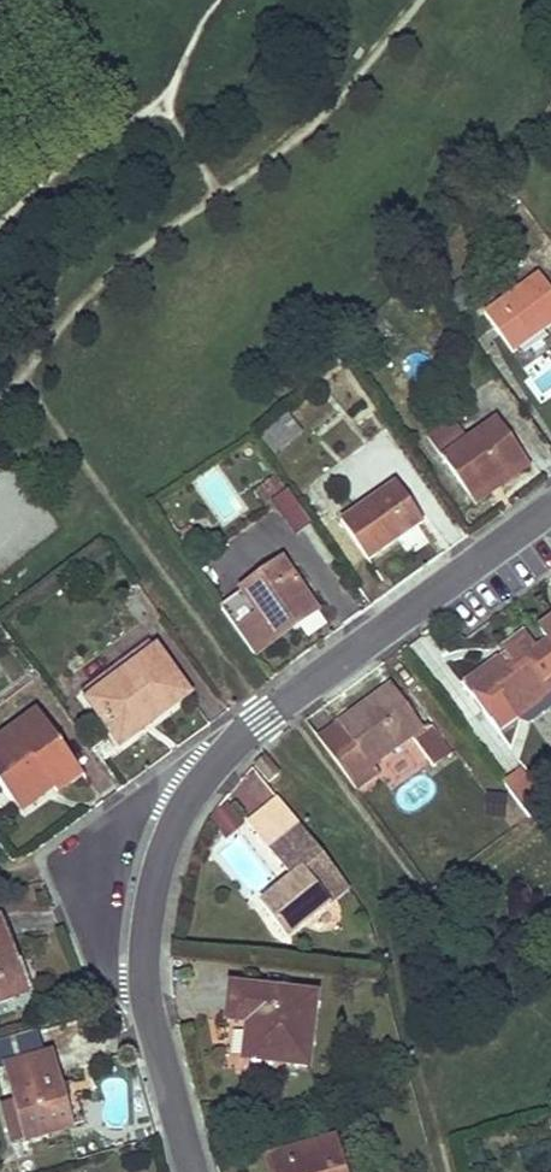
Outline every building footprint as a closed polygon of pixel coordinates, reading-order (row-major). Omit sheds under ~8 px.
[(514,196),(504,184),(492,193),(501,205),(514,196)] [(550,326),(550,292),(538,274),(484,314),(513,354),(550,326)] [(301,433),(285,414),(259,435),(275,454),(301,433)] [(525,458),(496,418),(468,438),(454,419),(427,438),(470,497),(521,461),(525,458)] [(476,505),(527,469),(521,461),(470,497),(476,505)] [(423,523),(395,483),(340,522),(368,562),(423,523)] [(312,518),(289,485),(272,496),(295,530),(312,518)] [(198,541),(189,527),(181,532),(190,546),(198,541)] [(254,655),(317,611),(282,561),(219,606),(254,655)] [(539,629),(548,642),(550,645),(550,621),(539,629)] [(505,655),(528,638),(524,634),(501,651),(505,655)] [(548,642),(536,651),(528,638),(505,655),(514,668),(507,674),(497,660),(481,672),(488,683),(471,696),(498,732),(516,719),(508,708),(516,703),(511,696),(527,685),(532,691),(538,699),(550,690),(550,645),(548,642)] [(88,701),(156,651),(149,642),(81,692),(88,701)] [(150,723),(188,695),(156,651),(88,701),(120,745),(143,728),(139,723),(147,718),(150,723)] [(471,696),(488,683),(481,672),(463,685),(471,696)] [(371,766),(411,736),(434,766),(451,755),(427,723),(423,727),(392,685),(338,725),(353,744),(334,759),(356,789),(376,773),(371,766)] [(516,703),(532,691),(527,685),(511,696),(516,703)] [(550,697),(550,690),(538,699),(521,712),(524,716),(550,697)] [(37,713),(0,741),(0,786),(15,807),(49,783),(53,788),(57,792),(82,773),(37,713)] [(143,728),(150,723),(147,718),(139,723),(143,728)] [(353,744),(338,725),(319,740),(334,759),(353,744)] [(279,774),(264,757),(254,766),(269,782),(279,774)] [(537,795),(518,770),(502,782),(521,807),(537,795)] [(20,813),(53,788),(49,783),(15,807),(20,813)] [(286,937),(348,888),(278,799),(248,824),(280,865),(285,861),(302,882),(297,886),(265,911),(286,937)] [(212,818),(228,838),(242,827),(226,806),(212,818)] [(302,882),(285,861),(280,865),(297,886),(302,882)] [(1,919),(0,920),(0,1004),(30,992),(1,919)] [(307,1066),(314,997),(231,987),(227,1021),(248,1023),(251,1023),(250,1034),(247,1034),(244,1059),(307,1066)] [(71,1129),(50,1056),(6,1069),(15,1102),(26,1142),(71,1129)] [(26,1142),(15,1102),(0,1106),(12,1145),(26,1142)] [(334,1140),(267,1160),(270,1171),(342,1171),(334,1140)]
